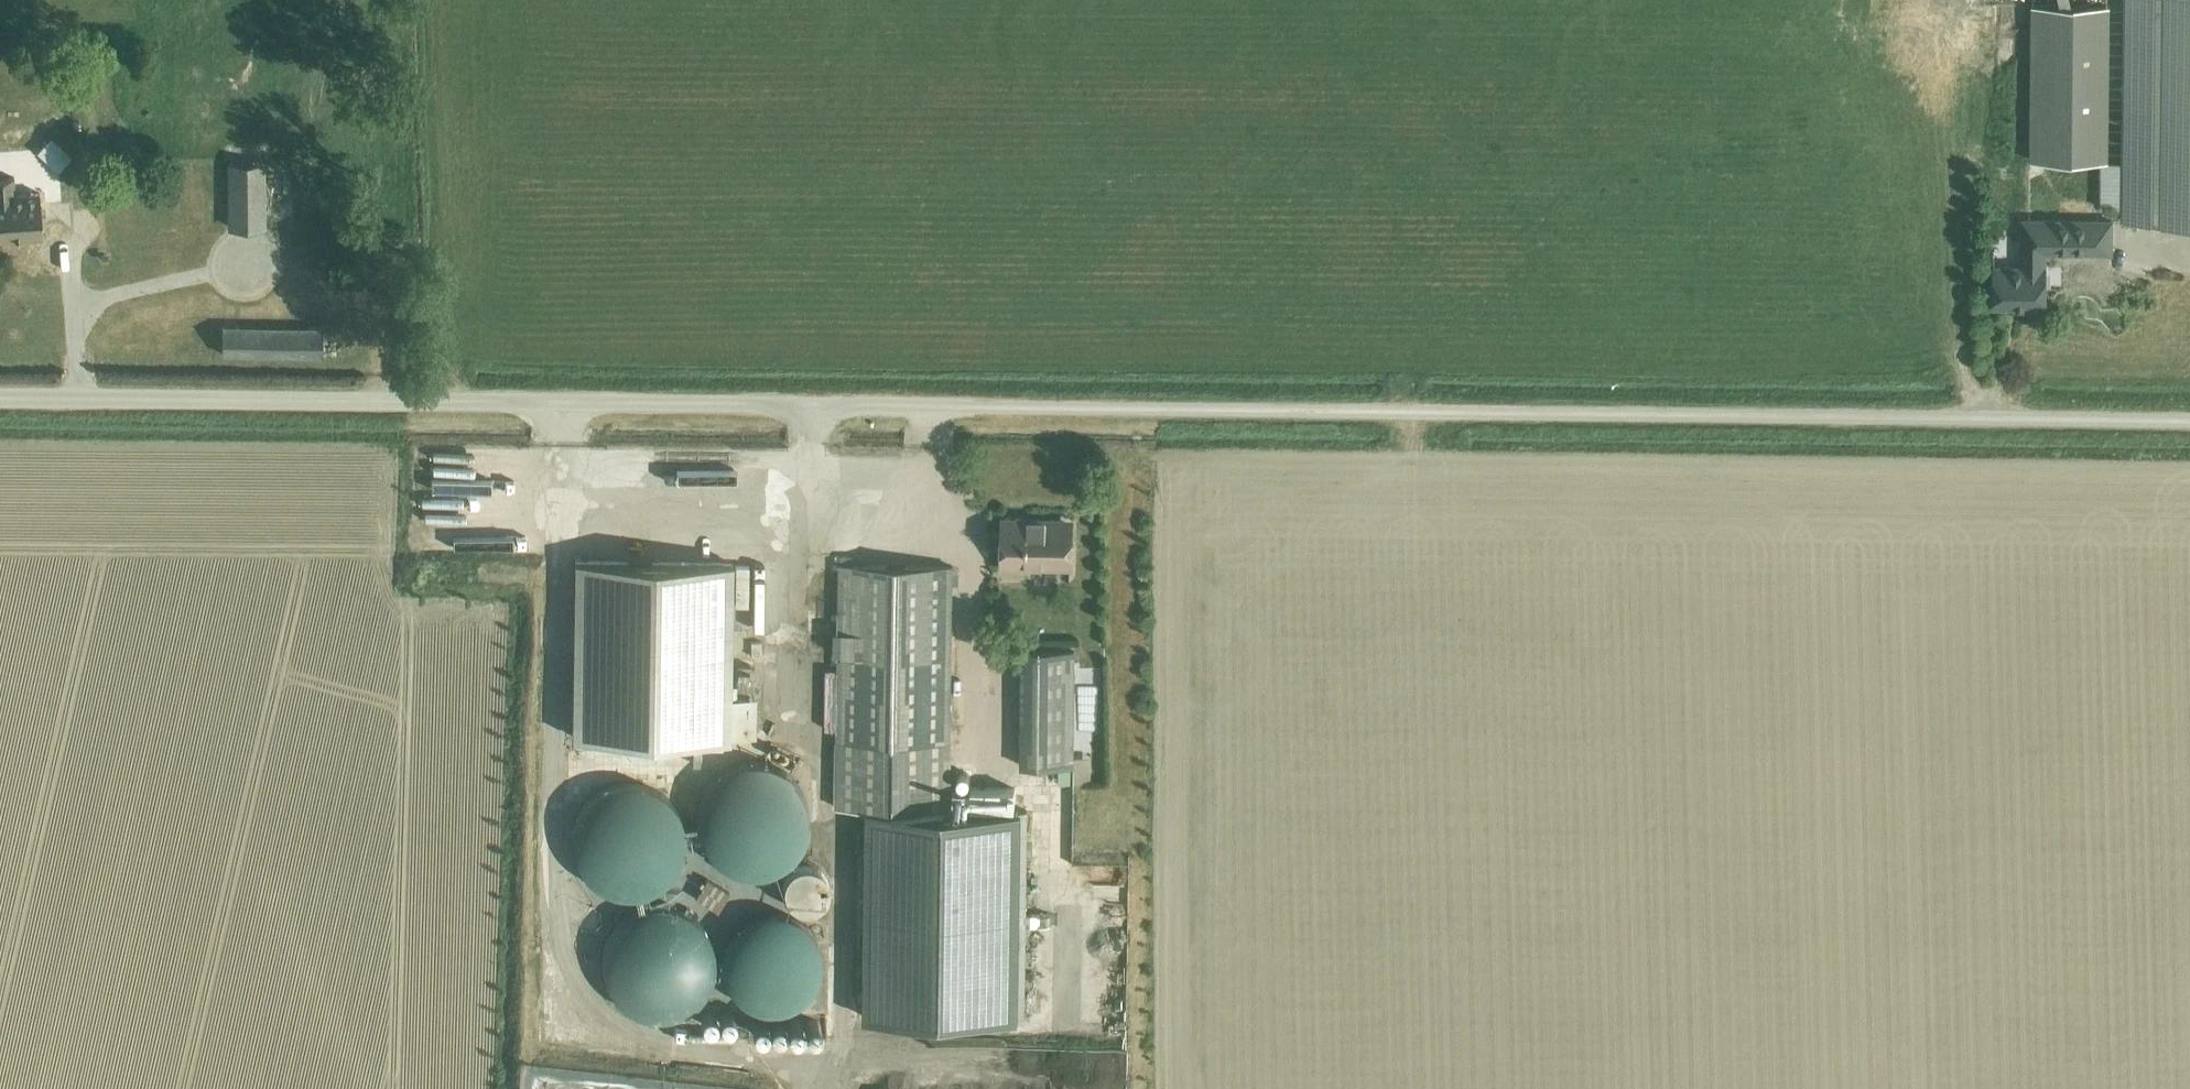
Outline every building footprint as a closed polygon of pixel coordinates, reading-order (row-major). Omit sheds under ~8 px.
[(2125,221),(2189,222),(2189,0),(2127,0),(2125,162),(2105,162),(2102,162),(2102,206),(2125,207),(2125,221)] [(2033,161),(2102,162),(2105,162),(2107,6),(2034,5),(2033,161)] [(80,151),(56,129),(40,146),(64,168),(80,151)] [(263,227),(263,171),(230,171),(231,227),(263,227)] [(40,193),(15,194),(14,177),(0,178),(0,237),(42,234),(40,193)] [(2025,309),(2045,310),(2046,267),(2044,267),(2045,252),(2111,252),(2111,221),(2023,220),(2022,267),(1994,267),(1994,304),(2025,305),(2025,309)] [(223,354),(321,355),(321,328),(223,326),(223,354)] [(1052,567),(1073,568),(1073,526),(1025,525),(1025,518),(1003,518),(1002,567),(1027,567),(1027,562),(1052,562),(1052,567)] [(753,583),(753,560),(740,560),(741,583),(753,583)] [(736,739),(737,696),(739,563),(585,561),(582,737),(736,739)] [(840,565),(837,739),(836,808),(847,808),(868,808),(950,810),(953,566),(840,565)] [(1075,651),(1022,651),(1021,783),(1074,784),(1075,651)] [(742,666),(744,686),(757,686),(755,666),(742,666)] [(617,738),(614,752),(631,755),(634,742),(617,738)] [(810,823),(810,818),(810,814),(810,812),(809,807),(809,804),(808,801),(806,797),(804,792),(803,789),(801,787),(798,782),(794,778),(791,775),(788,773),(784,770),(781,768),(776,765),(771,764),(765,762),(759,761),(753,761),(747,761),(744,762),(740,762),(736,764),(730,766),(726,768),(721,771),(717,774),(712,778),(708,783),(706,786),(703,791),(701,796),(699,799),(699,801),(698,804),(697,807),(696,812),(696,815),(696,818),(696,820),(696,823),(697,826),(697,829),(698,834),(700,838),(701,841),(702,844),(704,846),(705,849),(708,852),(710,855),(712,858),(714,860),(717,862),(721,865),(726,868),(732,871),(737,872),(742,874),(747,875),(753,875),(759,875),(765,874),(771,872),(775,871),(779,869),(784,866),(789,862),(794,858),(798,854),(801,849),(804,844),(806,839),(808,834),(809,830),(810,827),(810,823)] [(685,843),(685,839),(685,837),(685,834),(684,829),(684,826),(683,823),(682,820),(681,818),(680,815),(678,812),(676,808),(673,804),(671,802),(668,799),(664,795),(659,791),(655,789),(650,786),(646,785),(640,783),(635,783),(629,782),(625,782),(622,782),(617,783),(615,784),(611,785),(607,786),(603,788),(598,791),(593,794),(591,796),(589,798),(585,802),(581,807),(578,812),(576,817),(574,821),(573,826),(572,832),(572,836),(572,838),(572,841),(572,844),(572,849),(573,852),(574,854),(575,858),(576,860),(577,864),(578,865),(580,869),(582,871),(584,874),(586,876),(589,880),(593,883),(597,886),(602,889),(607,891),(613,893),(618,895),(623,895),(629,896),(634,895),(639,894),(645,893),(650,891),(654,889),(657,888),(660,886),(662,884),(666,882),(669,878),(672,875),(676,870),(678,865),(681,860),(683,855),(684,852),(684,850),(685,845),(685,843)] [(1021,810),(950,810),(868,808),(864,1017),(1019,1019),(1021,864),(1021,810)] [(800,867),(796,868),(792,871),(789,874),(787,877),(785,881),(784,885),(784,889),(785,893),(786,897),(788,901),(791,904),(794,907),(797,909),(801,911),(806,911),(810,911),(814,910),(818,908),(821,906),(824,903),(827,900),(828,896),(829,892),(830,888),(829,883),(828,879),(826,876),(823,873),(820,870),(816,868),(812,866),(808,866),(804,866),(800,867)] [(699,893),(719,905),(731,885),(711,873),(699,893)] [(1131,900),(1131,880),(1099,881),(1099,901),(1131,900)] [(715,967),(715,962),(715,958),(715,956),(714,951),(713,946),(711,941),(710,937),(708,934),(706,930),(703,926),(699,922),(696,919),(694,917),(690,914),(685,912),(681,910),(675,908),(670,906),(664,905),(659,905),(654,905),(649,906),(642,908),(639,908),(636,910),(631,912),(627,915),(623,918),(619,921),(616,925),(614,927),(612,929),(610,933),(608,936),(607,939),(605,943),(604,947),(603,950),(602,954),(602,956),(602,958),(602,961),(602,966),(602,970),(603,973),(604,976),(604,978),(606,983),(609,988),(611,993),(614,997),(618,1001),(621,1005),(625,1008),(629,1010),(631,1011),(636,1014),(642,1016),(648,1017),(653,1018),(659,1018),(665,1018),(670,1017),(674,1016),(681,1014),(685,1012),(690,1009),(694,1006),(699,1002),(701,999),(703,997),(706,993),(709,988),(710,985),(711,983),(713,978),(714,976),(714,973),(715,970),(715,967)] [(820,955),(819,951),(818,946),(816,941),(814,937),(811,933),(808,929),(804,926),(801,923),(797,920),(792,917),(788,915),(783,914),(779,913),(774,912),(769,912),(764,913),(759,914),(754,915),(750,917),(746,919),(741,922),(738,925),(734,928),(731,932),(728,936),(726,940),(724,945),(722,949),(721,954),(721,959),(721,964),(721,969),(722,973),(723,978),(725,983),(727,987),(730,991),(733,995),(736,998),(740,1002),(744,1004),(749,1007),(753,1009),(758,1010),(762,1011),(767,1012),(772,1012),(777,1011),(782,1010),(787,1009),(791,1007),(795,1005),(800,1002),(803,999),(807,996),(810,992),(813,988),(815,984),(817,979),(819,975),(820,970),(820,965),(820,960),(820,955)]
